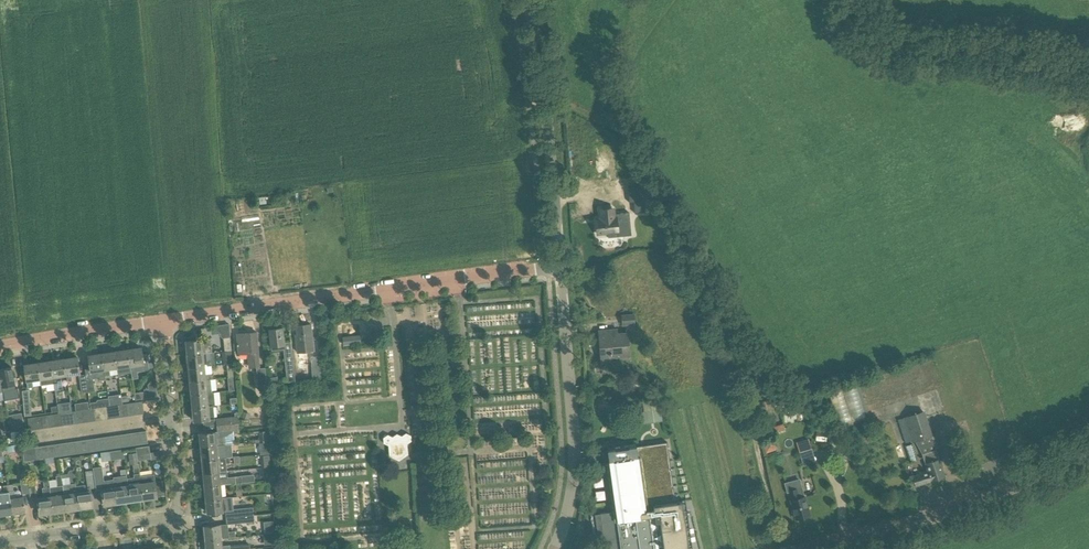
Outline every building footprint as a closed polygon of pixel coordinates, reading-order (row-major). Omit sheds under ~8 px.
[(601,218),(596,219),(597,233),(608,232),(608,237),(631,235),(629,213),(613,214),(613,208),(600,210),(601,218)] [(634,313),(621,314),(622,326),(635,325),(634,313)] [(297,335),(295,335),(299,365),(311,363),(312,380),(321,379),(321,372),(319,356),(318,340),(312,340),(310,324),(296,326),(297,335)] [(282,327),(268,329),(271,347),(271,351),(283,350),(287,382),(289,382),(295,381),(292,359),(291,346),(290,342),(284,343),(282,327)] [(617,329),(598,331),(602,362),(612,361),(612,357),(629,355),(626,333),(618,334),(617,329)] [(256,332),(237,333),(238,354),(248,353),(249,367),(256,366),(259,366),(256,332)] [(360,335),(342,337),(343,344),(361,342),(360,335)] [(230,337),(223,338),(224,351),(231,350),(230,337)] [(210,339),(185,341),(187,354),(203,353),(212,352),(210,339)] [(145,347),(128,350),(130,365),(132,378),(137,377),(136,371),(148,369),(145,347)] [(128,350),(115,352),(117,367),(130,365),(128,350)] [(115,352),(102,354),(105,379),(106,379),(105,376),(110,375),(109,369),(117,367),(115,352)] [(203,353),(187,354),(188,368),(204,366),(214,365),(212,352),(203,353)] [(102,354),(88,356),(90,371),(98,370),(99,380),(105,379),(102,354)] [(77,357),(63,359),(66,375),(67,375),(68,381),(72,381),(71,374),(79,373),(77,357)] [(63,359),(50,361),(53,377),(54,383),(55,390),(62,389),(60,376),(66,375),(63,359)] [(50,361),(37,363),(40,379),(41,385),(54,383),(53,377),(50,361)] [(37,363),(24,365),(27,388),(33,387),(32,380),(40,379),(37,363)] [(204,366),(188,368),(189,381),(209,379),(213,378),(213,373),(205,374),(204,366)] [(259,366),(256,366),(258,385),(266,385),(265,367),(259,368),(259,366)] [(0,370),(0,378),(2,386),(1,386),(3,391),(15,389),(14,383),(15,383),(12,367),(0,370)] [(92,373),(85,374),(88,392),(95,391),(92,373)] [(85,374),(79,375),(81,393),(88,392),(85,374)] [(209,379),(189,381),(191,394),(212,392),(211,392),(209,379)] [(855,380),(826,389),(837,425),(846,423),(866,417),(855,380)] [(144,391),(134,393),(135,400),(145,398),(144,391)] [(212,392),(191,394),(192,407),(213,405),(212,392)] [(121,396),(108,398),(108,400),(109,405),(122,403),(122,401),(121,396)] [(96,402),(89,402),(90,409),(93,408),(100,407),(106,406),(109,406),(109,405),(108,400),(96,402)] [(644,411),(639,412),(641,424),(663,421),(660,400),(642,402),(644,411)] [(142,401),(132,402),(134,414),(144,413),(142,401)] [(132,402),(126,403),(128,415),(134,414),(132,402)] [(126,403),(119,404),(121,416),(128,415),(126,403)] [(119,404),(113,405),(115,417),(121,416),(119,404)] [(113,405),(106,406),(108,418),(115,417),(113,405)] [(213,405),(192,407),(193,421),(209,419),(214,419),(213,405)] [(106,406),(100,407),(102,419),(108,418),(106,406)] [(100,407),(93,408),(95,420),(102,419),(100,407)] [(89,409),(87,409),(88,421),(95,420),(93,408),(90,409),(89,409)] [(788,418),(782,421),(783,422),(786,430),(802,424),(796,408),(786,412),(788,418)] [(84,409),(80,410),(82,422),(88,421),(87,409),(84,409)] [(922,409),(905,415),(913,439),(929,433),(926,422),(922,409)] [(80,410),(73,411),(75,423),(82,422),(80,410)] [(73,411),(67,412),(69,424),(75,423),(73,411)] [(67,412),(60,413),(62,425),(69,424),(67,412)] [(60,413),(54,414),(56,426),(62,425),(60,413)] [(54,414),(47,415),(49,427),(56,426),(54,414)] [(47,415),(41,416),(43,428),(49,427),(47,415)] [(41,416),(34,417),(36,429),(43,428),(41,416)] [(237,416),(216,418),(217,425),(237,423),(237,416)] [(770,419),(771,424),(781,421),(779,416),(770,419)] [(848,430),(872,423),(870,416),(866,417),(846,423),(848,430)] [(34,417),(27,418),(29,430),(36,429),(34,417)] [(22,420),(10,422),(11,429),(24,426),(22,420)] [(636,420),(630,427),(640,435),(646,429),(636,420)] [(783,422),(774,426),(777,433),(786,430),(783,422)] [(237,423),(217,425),(217,432),(230,430),(232,430),(238,430),(237,423)] [(769,426),(759,430),(760,435),(771,431),(769,426)] [(270,430),(259,431),(260,442),(270,442),(270,430)] [(146,431),(139,432),(141,444),(147,443),(146,431)] [(215,431),(199,433),(201,447),(224,444),(223,435),(216,436),(215,432),(215,431)] [(869,431),(855,436),(857,444),(872,439),(869,431)] [(139,432),(132,433),(134,445),(141,444),(139,432)] [(132,433),(126,434),(128,446),(134,445),(132,433)] [(411,441),(411,435),(406,433),(401,436),(397,434),(392,437),(387,434),(383,437),(383,443),(388,445),(389,456),(399,460),(408,454),(407,444),(411,441)] [(126,434),(119,435),(121,447),(128,446),(126,434)] [(113,435),(106,436),(108,449),(115,448),(113,435)] [(119,435),(113,435),(115,448),(121,447),(119,435)] [(106,436),(100,437),(101,450),(108,449),(106,436)] [(100,437),(93,438),(95,451),(101,450),(100,437)] [(93,438),(87,439),(88,452),(95,451),(93,438)] [(771,438),(761,442),(765,452),(774,448),(771,438)] [(806,438),(795,441),(797,451),(809,447),(806,438)] [(87,439),(80,440),(82,453),(88,452),(87,439)] [(80,440),(74,441),(75,454),(82,453),(80,440)] [(74,441),(67,442),(69,455),(75,454),(74,441)] [(67,442),(60,443),(62,456),(69,455),(67,442)] [(599,513),(604,548),(689,548),(682,501),(676,502),(674,494),(671,494),(667,461),(670,461),(667,442),(635,446),(607,451),(609,462),(601,463),(608,512),(599,513)] [(60,443),(54,444),(55,457),(62,456),(60,443)] [(47,445),(41,446),(42,459),(49,458),(55,457),(54,444),(47,445)] [(224,444),(201,447),(202,460),(218,458),(229,457),(230,457),(232,457),(231,444),(224,444)] [(149,445),(135,447),(136,454),(150,452),(149,445)] [(41,446),(34,447),(36,460),(42,459),(41,446)] [(927,471),(912,476),(914,481),(920,478),(922,484),(931,481),(945,477),(936,450),(922,454),(925,464),(925,463),(927,471)] [(150,452),(136,454),(137,461),(151,459),(150,452)] [(218,458),(202,460),(203,473),(219,471),(226,471),(226,463),(230,462),(229,457),(218,458)] [(125,469),(130,501),(143,499),(138,464),(138,463),(132,464),(135,478),(127,479),(125,469)] [(140,477),(138,464),(143,499),(157,497),(153,475),(140,477)] [(100,467),(92,468),(93,470),(95,487),(96,490),(101,489),(104,505),(117,503),(115,487),(114,481),(113,479),(102,481),(100,467)] [(121,476),(113,477),(113,479),(114,481),(115,487),(117,503),(130,501),(125,469),(120,469),(121,476)] [(93,470),(85,471),(88,487),(88,488),(89,488),(90,488),(95,487),(93,470)] [(219,471),(203,473),(204,486),(220,485),(220,484),(235,483),(241,483),(240,476),(235,476),(219,477),(219,471)] [(57,486),(49,488),(53,512),(66,510),(61,475),(56,476),(57,486)] [(61,475),(66,510),(79,508),(77,493),(76,483),(75,483),(74,477),(61,478),(61,475)] [(800,478),(787,482),(792,501),(791,501),(796,519),(810,515),(805,497),(799,499),(797,489),(802,488),(800,478)] [(45,497),(37,499),(40,514),(53,512),(49,488),(48,480),(43,481),(45,497)] [(0,492),(0,515),(12,514),(8,484),(3,485),(4,492),(0,492)] [(12,484),(8,484),(12,514),(25,512),(23,496),(15,498),(15,490),(13,490),(12,484)] [(84,484),(76,486),(77,493),(79,508),(93,506),(90,491),(90,488),(89,488),(88,488),(88,487),(85,488),(84,484)] [(220,485),(204,486),(206,499),(221,498),(220,485)] [(221,498),(206,499),(207,513),(225,511),(233,510),(231,497),(221,498)] [(270,526),(270,514),(260,515),(260,526),(270,526)] [(239,516),(229,517),(230,524),(254,522),(254,515),(239,516)] [(219,524),(203,526),(205,540),(221,538),(226,538),(235,537),(234,531),(228,532),(228,524),(224,524),(219,524)] [(274,532),(263,533),(264,545),(275,544),(274,532)] [(205,540),(206,548),(229,548),(229,545),(221,546),(221,538),(205,540)]
